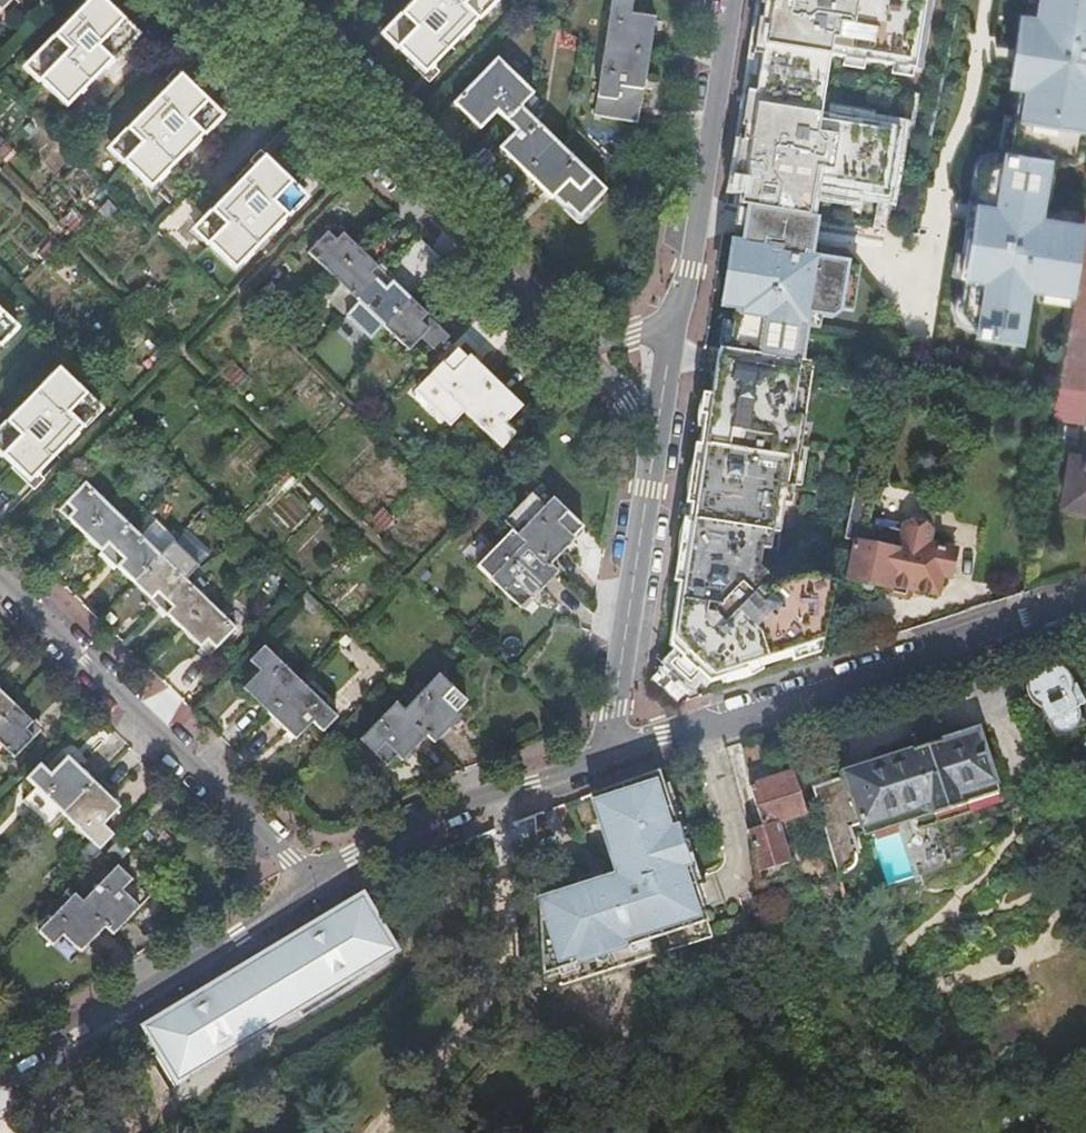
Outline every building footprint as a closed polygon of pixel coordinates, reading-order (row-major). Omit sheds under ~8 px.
[(2,14),(15,0),(0,0),(0,12),(2,14)] [(88,4),(105,20),(114,12),(116,10),(106,0),(84,0),(88,4)] [(398,50),(409,60),(417,51),(434,67),(487,12),(475,0),(418,0),(392,27),(407,41),(398,50)] [(493,0),(475,0),(487,12),(496,3),(493,0)] [(647,65),(654,20),(631,15),(633,2),(620,0),(613,0),(604,58),(647,65)] [(770,7),(768,22),(762,57),(756,95),(751,130),(749,145),(743,180),(739,207),(749,209),(809,219),(813,197),(814,188),(861,196),(892,201),(903,129),(856,122),(855,125),(836,122),(821,119),(831,58),(846,60),(866,63),(893,67),(914,71),(922,72),(929,31),(934,0),(771,0),(770,7)] [(1021,342),(1030,287),(1039,289),(1071,294),(1074,295),(1085,221),(1085,217),(1041,210),(1049,159),(1073,162),(1081,158),(1085,128),(1085,129),(1085,0),(1040,0),(1037,18),(1032,17),(1032,19),(1027,53),(1031,53),(1026,87),(1021,117),(1016,116),(1016,117),(1010,150),(1010,152),(1007,152),(1007,155),(1006,161),(997,159),(983,169),(980,188),(978,201),(974,227),(969,226),(969,228),(964,257),(961,276),(966,277),(964,291),(961,311),(971,324),(980,325),(979,331),(978,335),(1021,342)] [(49,74),(41,83),(68,109),(130,45),(115,30),(124,22),(114,12),(105,20),(88,4),(34,59),(49,74)] [(1027,53),(1032,19),(1021,17),(1011,84),(1026,87),(1031,53),(1027,53)] [(762,57),(768,22),(760,21),(754,56),(762,57)] [(139,36),(124,22),(115,30),(130,45),(139,36)] [(383,36),(398,50),(407,41),(392,27),(383,36)] [(440,73),(434,67),(417,51),(409,60),(407,62),(430,84),(440,73)] [(647,65),(604,58),(594,116),(638,123),(647,65)] [(26,68),(41,83),(49,74),(34,59),(26,68)] [(499,115),(508,124),(522,110),(535,97),(498,60),(485,74),(454,105),(482,132),(499,115)] [(866,63),(846,60),(845,68),(865,71),(866,63)] [(914,71),(893,67),(892,75),(913,79),(914,71)] [(166,80),(172,86),(189,102),(197,93),(199,91),(177,69),(166,80)] [(133,156),(125,165),(152,190),(214,126),(199,112),(207,103),(197,93),(189,102),(172,86),(118,141),(133,156)] [(751,130),(756,95),(748,94),(743,127),(743,129),(751,130)] [(222,118),(207,103),(199,112),(214,126),(222,118)] [(500,150),(527,176),(558,144),(522,110),(508,124),(517,133),(500,150)] [(837,113),(836,122),(855,125),(856,122),(857,117),(837,113)] [(1010,150),(1016,117),(1005,115),(999,148),(1010,150)] [(110,150),(125,165),(133,156),(118,141),(110,150)] [(558,144),(527,176),(554,202),(556,200),(567,211),(569,209),(582,221),(609,194),(595,180),(561,147),(558,144)] [(743,180),(749,145),(740,144),(735,178),(743,180)] [(250,162),(256,167),(272,184),(281,175),(283,173),(260,150),(250,162)] [(997,159),(1006,161),(1007,155),(999,153),(992,153),(986,155),(980,160),(976,167),(975,175),(976,183),(980,188),(983,169),(997,159)] [(217,237),(209,246),(235,272),(298,208),(283,194),(291,185),(281,175),(272,184),(256,167),(202,223),(217,237)] [(306,199),(291,185),(283,194),(298,208),(306,199)] [(814,188),(813,197),(860,204),(861,196),(814,188)] [(974,227),(978,201),(970,200),(965,227),(969,228),(969,226),(974,227)] [(800,327),(807,328),(809,315),(822,317),(833,319),(840,314),(840,312),(847,267),(848,265),(811,260),(817,220),(809,219),(749,209),(749,211),(745,232),(743,245),(733,310),(737,311),(734,324),(730,348),(730,352),(795,362),(800,327)] [(745,232),(749,211),(737,210),(734,231),(745,232)] [(1085,417),(1085,221),(1074,295),(1057,396),(1053,419),(1085,425),(1085,417)] [(193,232),(209,246),(217,237),(202,223),(193,232)] [(436,323),(336,225),(309,252),(409,350),(436,323)] [(733,310),(743,245),(732,244),(722,309),(733,310)] [(847,267),(840,312),(853,314),(860,269),(847,267)] [(1071,294),(1039,289),(1037,300),(1069,305),(1071,294)] [(961,311),(964,291),(963,292),(957,297),(955,301),(954,305),(953,311),(954,317),(958,324),(964,329),(971,331),(979,331),(980,325),(971,324),(961,311)] [(1,315),(0,316),(0,331),(8,338),(16,329),(1,315)] [(809,315),(807,328),(820,330),(822,317),(809,315)] [(730,348),(734,324),(724,322),(719,347),(730,348)] [(802,363),(807,328),(800,327),(795,362),(802,363)] [(730,352),(720,350),(712,397),(709,421),(704,421),(703,430),(698,463),(691,507),(689,521),(693,521),(689,549),(685,548),(679,585),(676,607),(670,646),(671,647),(670,648),(679,656),(682,659),(689,651),(704,666),(697,674),(700,676),(709,685),(721,681),(762,668),(791,658),(800,655),(799,651),(822,644),(836,580),(807,576),(776,585),(759,569),(762,551),(778,553),(785,506),(792,507),(795,487),(798,464),(804,427),(793,426),(803,364),(803,363),(802,363),(795,362),(730,352)] [(466,414),(497,382),(470,356),(453,374),(443,364),(429,378),(466,414)] [(809,371),(810,365),(803,364),(793,426),(804,427),(812,371),(809,371)] [(0,430),(0,439),(11,449),(2,458),(12,468),(21,459),(38,476),(92,420),(76,405),(85,397),(58,371),(0,430)] [(523,407),(497,382),(466,414),(502,449),(516,435),(506,425),(523,407)] [(709,421),(712,397),(703,396),(699,409),(698,416),(698,423),(698,429),(703,430),(704,421),(709,421)] [(100,411),(85,397),(76,405),(92,420),(100,411)] [(0,439),(0,456),(2,458),(11,449),(0,439)] [(1072,456),(1065,506),(1085,510),(1085,459),(1072,456)] [(44,481),(38,476),(21,459),(12,468),(10,470),(33,493),(44,481)] [(691,507),(698,463),(693,463),(690,471),(688,481),(687,506),(691,507)] [(805,465),(798,464),(795,487),(802,488),(805,465)] [(60,510),(85,536),(111,508),(87,483),(60,510)] [(513,532),(517,537),(525,544),(526,543),(551,567),(575,541),(573,539),(583,529),(553,500),(545,508),(532,495),(504,524),(513,532)] [(111,508),(85,536),(110,560),(136,532),(111,508)] [(844,541),(855,543),(848,581),(863,584),(861,592),(864,597),(872,598),(876,595),(878,587),(892,589),(892,586),(910,590),(939,596),(943,577),(951,579),(957,551),(930,545),(931,538),(926,531),(911,527),(904,532),(902,539),(881,535),(885,515),(882,511),(871,509),(866,512),(851,510),(846,532),(844,541)] [(693,521),(689,521),(684,520),(681,529),(679,539),(678,549),(678,559),(674,584),(679,585),(685,548),(689,549),(693,521)] [(110,560),(134,584),(161,557),(136,532),(110,560)] [(526,543),(525,544),(517,537),(513,532),(478,568),(521,610),(531,599),(533,601),(558,574),(551,567),(526,543)] [(161,557),(134,584),(159,608),(186,581),(161,557)] [(210,604),(186,581),(159,608),(184,632),(210,604)] [(908,600),(910,590),(892,586),(892,589),(890,596),(908,600)] [(236,629),(210,604),(184,632),(210,656),(236,629)] [(800,655),(791,658),(793,663),(819,655),(822,644),(799,651),(800,655)] [(270,715),(302,683),(264,647),(250,661),(261,672),(244,689),(270,715)] [(679,656),(670,666),(690,686),(700,676),(697,674),(704,666),(689,651),(682,659),(679,656)] [(1072,696),(1072,695),(1073,691),(1072,682),(1069,675),(1063,668),(1056,665),(1048,664),(1044,664),(1036,668),(1030,674),(1026,681),(1025,689),(1027,697),(1029,701),(1035,707),(1042,711),(1055,739),(1085,725),(1078,707),(1081,700),(1077,693),(1072,696)] [(762,668),(721,681),(723,685),(731,683),(738,683),(744,681),(751,679),(757,675),(763,672),(762,668)] [(438,674),(403,711),(429,735),(436,742),(462,716),(444,699),(454,689),(438,674)] [(302,683),(270,715),(296,740),(313,724),(324,733),(338,718),(302,683)] [(0,692),(0,720),(13,705),(0,692)] [(403,711),(397,704),(361,740),(375,754),(385,745),(403,762),(429,735),(403,711)] [(13,705),(0,720),(0,746),(13,759),(40,730),(13,705)] [(943,741),(962,735),(960,727),(941,733),(943,741)] [(844,779),(811,790),(820,818),(831,857),(837,877),(837,879),(845,876),(845,878),(846,878),(846,877),(851,874),(854,870),(856,865),(856,859),(859,858),(850,831),(860,828),(861,830),(919,811),(919,812),(919,813),(919,814),(919,815),(920,816),(920,817),(921,817),(922,817),(922,820),(925,830),(1003,805),(979,730),(962,735),(943,741),(926,747),(910,752),(843,774),(844,779)] [(910,752),(926,747),(924,740),(908,745),(910,752)] [(27,782),(60,815),(92,781),(67,757),(50,775),(42,766),(27,782)] [(659,784),(655,770),(587,795),(612,875),(600,879),(599,879),(577,886),(560,891),(544,897),(536,899),(540,974),(555,969),(574,963),(591,957),(604,953),(626,946),(645,940),(651,938),(649,932),(678,923),(680,929),(704,921),(699,906),(692,886),(690,879),(682,854),(681,850),(677,840),(676,836),(667,808),(665,801),(659,784)] [(747,832),(758,874),(789,864),(777,823),(806,814),(794,774),(750,788),(762,827),(747,832)] [(92,781),(60,815),(97,850),(113,834),(105,825),(120,808),(92,781)] [(665,782),(659,784),(665,801),(671,799),(665,782)] [(673,806),(667,808),(676,836),(682,834),(673,806)] [(919,811),(861,830),(864,839),(922,820),(922,817),(921,817),(920,817),(920,816),(919,815),(919,814),(919,813),(919,812),(919,811)] [(688,852),(682,854),(690,879),(696,877),(688,852)] [(82,903),(105,926),(114,936),(139,910),(121,892),(131,882),(117,868),(82,903)] [(577,886),(599,879),(597,873),(575,880),(577,886)] [(698,883),(692,886),(699,906),(705,904),(701,890),(698,883)] [(542,891),(544,897),(560,891),(558,885),(542,891)] [(784,901),(844,903),(840,889),(785,886),(784,901)] [(82,903),(74,895),(37,933),(52,948),(63,936),(79,952),(105,926),(82,903)] [(395,949),(363,895),(267,953),(270,958),(247,972),(246,970),(224,979),(145,1026),(177,1079),(298,1007),(303,1015),(337,994),(395,949)] [(651,938),(680,929),(678,923),(649,932),(651,938)] [(647,946),(645,940),(626,946),(628,952),(647,946)] [(249,963),(224,979),(246,970),(247,972),(270,958),(267,953),(249,963)] [(604,956),(604,953),(591,957),(592,959),(593,960),(595,962),(597,962),(600,962),(602,961),(603,959),(604,956)] [(574,963),(555,969),(557,976),(576,969),(574,963)]
